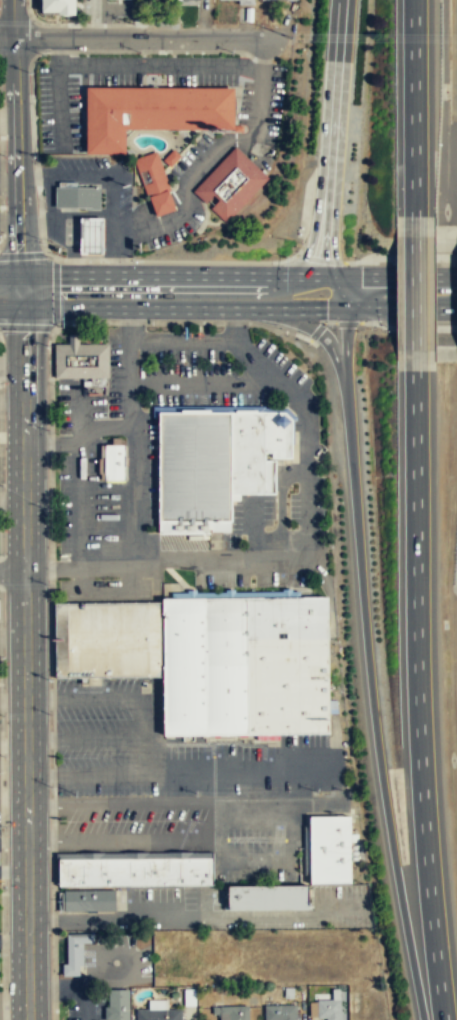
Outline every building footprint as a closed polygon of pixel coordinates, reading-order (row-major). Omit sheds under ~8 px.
[(39,14),(75,14),(75,0),(39,0),(39,14)] [(87,85),(236,86),(235,128),(126,127),(126,152),(87,152),(87,85)] [(226,222),(269,177),(236,146),(193,191),(206,203),(214,195),(219,200),(211,208),(226,222)] [(162,160),(168,167),(180,156),(173,149),(162,160)] [(135,161),(154,217),(176,210),(157,154),(135,161)] [(101,208),(101,186),(56,186),(56,206),(77,206),(85,207),(85,208),(101,208)] [(104,253),(104,222),(104,216),(81,216),(81,253),(104,253)] [(55,343),(69,343),(69,337),(69,334),(74,333),(79,334),(79,336),(79,343),(109,343),(109,377),(56,377),(55,343)] [(233,520),(233,493),(234,411),(161,411),(161,532),(232,531),(232,520),(233,520)] [(277,493),(277,459),(266,459),(267,452),(266,411),(234,411),(233,493),(277,493)] [(293,457),(293,419),(286,411),(266,411),(267,452),(273,452),(273,458),(293,457)] [(126,444),(105,444),(106,479),(126,479),(126,444)] [(330,594),(331,731),(167,732),(164,597),(204,596),(330,594)] [(56,602),(160,602),(160,638),(160,675),(57,676),(56,602)] [(352,815),(311,815),(312,883),(352,882),(352,815)] [(214,884),(214,857),(59,858),(60,886),(214,884)] [(311,884),(228,885),(229,909),(311,909),(311,884)] [(115,889),(65,890),(65,911),(116,909),(115,889)] [(67,933),(68,963),(63,963),(63,976),(80,974),(80,965),(83,965),(83,942),(94,942),(94,933),(67,933)] [(129,989),(130,1019),(111,1019),(105,1019),(105,1006),(109,1006),(108,989),(129,989)] [(326,1019),(339,1019),(339,1002),(311,1002),(311,1019),(326,1019)] [(295,1006),(264,1006),(264,1019),(295,1019),(295,1006)] [(212,1007),(212,1019),(248,1019),(248,1007),(212,1007)] [(137,1011),(137,1019),(181,1019),(181,1011),(137,1011)]
